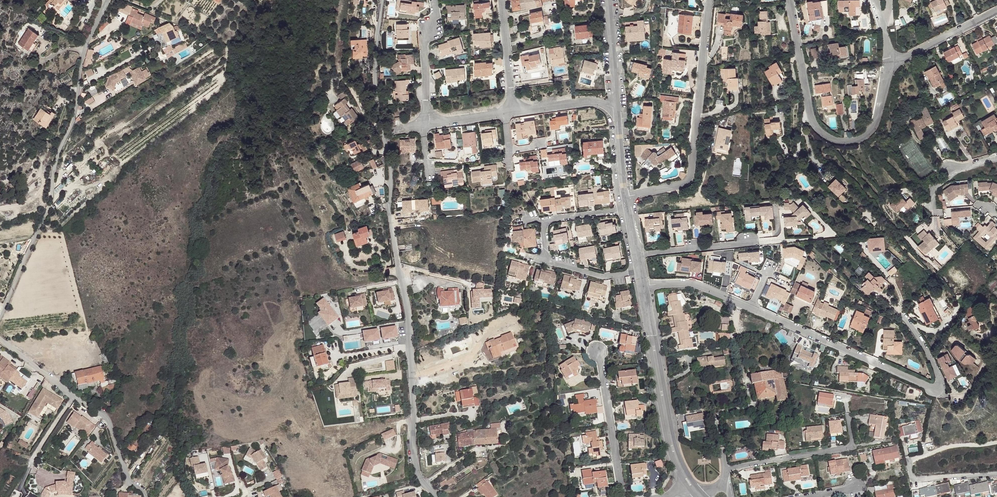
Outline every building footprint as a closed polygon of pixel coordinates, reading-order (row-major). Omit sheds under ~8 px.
[(513,10),(521,8),(519,0),(511,0),(513,10)] [(521,8),(532,7),(543,5),(542,2),(542,0),(519,0),(521,8)] [(636,8),(640,3),(639,2),(641,0),(626,0),(636,8)] [(839,12),(849,11),(849,16),(856,15),(856,11),(860,11),(860,0),(847,0),(838,0),(839,12)] [(935,12),(947,6),(946,6),(950,4),(948,0),(936,0),(928,4),(931,9),(933,7),(935,12)] [(400,2),(399,12),(406,12),(407,8),(411,9),(410,10),(416,11),(418,11),(419,6),(424,7),(424,3),(412,1),(411,3),(400,2)] [(473,4),(475,15),(482,14),(483,14),(482,12),(486,11),(486,13),(491,12),(490,6),(489,2),(479,3),(479,1),(474,1),(474,4),(473,4)] [(809,15),(810,20),(823,18),(820,1),(813,2),(812,1),(810,2),(807,2),(808,9),(809,9),(810,14),(809,15)] [(141,24),(148,27),(150,21),(154,23),(156,17),(145,13),(144,16),(137,13),(138,11),(132,8),(132,7),(124,4),(119,11),(133,16),(131,22),(140,25),(141,24)] [(448,15),(448,20),(452,20),(452,19),(465,19),(465,5),(446,6),(446,12),(447,12),(449,12),(449,14),(448,15)] [(82,16),(75,12),(76,12),(73,9),(64,20),(63,18),(61,21),(63,22),(68,27),(70,23),(76,26),(82,16)] [(529,13),(532,27),(545,24),(544,20),(548,19),(548,15),(543,16),(542,11),(529,13)] [(761,33),(761,35),(765,35),(765,31),(770,31),(770,22),(767,22),(766,22),(766,19),(767,19),(767,11),(759,11),(760,21),(758,21),(759,26),(755,26),(755,33),(761,33)] [(725,30),(725,35),(733,36),(734,33),(735,31),(737,30),(739,29),(742,28),(743,15),(730,14),(719,13),(718,22),(724,23),(724,25),(724,30),(725,30)] [(680,14),(678,32),(690,33),(692,16),(681,15),(680,14)] [(625,27),(626,38),(645,37),(644,20),(637,20),(638,26),(625,27)] [(177,31),(180,29),(179,27),(177,26),(173,27),(173,26),(169,22),(160,27),(155,30),(157,34),(162,32),(166,42),(179,36),(177,31)] [(98,29),(101,31),(106,26),(104,23),(98,29)] [(397,24),(397,40),(409,39),(408,23),(397,24)] [(575,26),(576,38),(590,36),(589,28),(592,28),(592,24),(575,26)] [(18,44),(28,50),(29,49),(32,51),(38,41),(35,39),(38,35),(28,28),(18,44)] [(473,34),(474,44),(486,43),(486,46),(492,46),(491,42),(491,35),(491,32),(473,34)] [(972,45),(977,54),(988,48),(987,48),(994,44),(990,36),(983,39),(977,42),(972,45)] [(439,45),(442,55),(461,50),(463,49),(460,37),(449,41),(450,42),(439,45)] [(362,57),(362,56),(367,56),(367,39),(351,40),(351,44),(354,44),(355,48),(353,48),(353,57),(362,57)] [(163,49),(165,54),(173,50),(173,49),(176,47),(176,48),(177,51),(187,46),(185,42),(174,47),(172,44),(163,49)] [(828,53),(829,57),(835,55),(838,55),(838,57),(840,56),(841,57),(847,55),(845,45),(839,47),(838,42),(829,44),(830,52),(828,53)] [(845,45),(847,55),(841,57),(841,59),(850,58),(847,45),(845,45)] [(943,53),(948,62),(959,56),(962,54),(958,46),(955,47),(943,53)] [(552,60),(552,64),(559,63),(559,64),(565,63),(563,47),(553,48),(554,53),(549,54),(550,58),(551,58),(552,60)] [(811,49),(812,58),(819,57),(817,47),(811,49)] [(657,48),(657,55),(665,56),(665,48),(657,48)] [(88,49),(86,57),(84,62),(84,65),(84,66),(92,62),(91,59),(93,51),(88,49)] [(443,58),(461,53),(461,50),(442,55),(443,58)] [(665,59),(663,73),(671,73),(671,69),(672,65),(674,65),(674,67),(678,68),(679,66),(684,66),(686,54),(673,52),(672,59),(665,59)] [(526,65),(527,70),(537,67),(537,65),(542,64),(539,53),(529,56),(528,54),(520,56),(522,61),(525,61),(526,65)] [(391,65),(395,72),(402,68),(403,70),(411,69),(410,63),(413,63),(413,54),(398,55),(398,61),(391,65)] [(585,60),(582,70),(594,74),(595,69),(597,63),(585,60)] [(474,69),(474,74),(482,73),(482,75),(492,74),(492,69),(493,69),(493,68),(493,65),(493,62),(486,63),(486,62),(474,63),(475,69),(474,69)] [(634,62),(632,71),(639,72),(638,75),(649,78),(652,68),(647,67),(647,65),(634,62)] [(764,72),(771,83),(781,78),(778,74),(778,72),(781,70),(777,62),(769,67),(770,69),(764,72)] [(130,69),(128,65),(122,69),(123,70),(109,77),(108,80),(109,80),(107,87),(114,89),(116,83),(121,81),(121,78),(125,76),(125,75),(125,73),(128,72),(129,71),(130,69)] [(932,77),(936,87),(938,86),(944,82),(940,75),(939,72),(936,66),(935,66),(932,67),(925,71),(929,78),(932,77)] [(136,84),(146,79),(145,78),(150,75),(146,69),(141,71),(139,67),(133,70),(130,72),(136,84)] [(85,71),(88,77),(94,74),(91,68),(85,71)] [(445,70),(446,80),(457,79),(458,80),(465,79),(464,68),(456,69),(456,70),(452,70),(451,69),(445,70)] [(727,83),(728,87),(738,86),(738,77),(735,77),(735,68),(721,68),(721,74),(725,73),(725,81),(726,81),(727,81),(727,83)] [(847,85),(848,95),(855,95),(854,94),(857,93),(857,94),(859,94),(859,89),(861,89),(861,92),(865,91),(865,85),(864,79),(867,79),(867,71),(859,71),(860,79),(857,79),(858,85),(852,86),(852,84),(847,85)] [(773,86),(782,80),(781,78),(771,83),(773,86)] [(398,94),(398,100),(408,100),(408,94),(406,94),(406,90),(405,84),(409,84),(409,80),(395,80),(395,91),(398,91),(398,94)] [(815,85),(816,93),(822,92),(827,92),(831,91),(830,83),(815,85)] [(352,122),(359,117),(352,108),(350,109),(346,104),(348,102),(345,98),(347,96),(344,91),(338,96),(342,100),(334,106),(337,110),(336,110),(341,117),(342,116),(345,121),(349,118),(352,122)] [(821,96),(823,106),(833,104),(832,95),(828,95),(823,96),(821,96)] [(664,102),(662,117),(672,117),(673,110),(675,110),(676,102),(679,103),(679,98),(661,96),(660,101),(664,102)] [(835,104),(837,115),(844,114),(842,103),(835,104)] [(638,117),(637,130),(649,131),(649,128),(651,128),(653,106),(647,105),(644,105),(643,114),(643,117),(640,117),(638,117)] [(51,119),(48,117),(51,112),(45,109),(45,110),(41,107),(33,119),(46,128),(51,119)] [(915,119),(911,121),(920,140),(925,138),(921,129),(926,127),(926,126),(934,123),(926,107),(921,110),(924,116),(922,116),(923,118),(916,121),(915,119)] [(942,122),(948,131),(958,126),(957,123),(956,121),(957,120),(958,121),(964,117),(960,109),(952,113),(954,116),(953,116),(942,122)] [(985,136),(993,131),(992,129),(994,128),(995,129),(996,129),(996,123),(995,119),(996,118),(994,114),(981,121),(985,128),(981,130),(985,136)] [(550,121),(551,129),(560,128),(560,125),(559,123),(568,122),(567,115),(556,117),(556,118),(556,120),(553,120),(550,121)] [(764,119),(766,137),(782,135),(780,121),(773,122),(772,117),(770,117),(770,119),(764,119)] [(524,122),(524,123),(525,124),(521,125),(521,123),(516,124),(518,139),(523,138),(523,137),(527,137),(526,134),(537,133),(535,120),(524,122)] [(718,147),(717,152),(721,153),(722,148),(727,149),(729,141),(731,131),(719,128),(717,138),(720,138),(718,147)] [(482,133),(483,143),(493,141),(493,138),(497,138),(496,129),(487,130),(487,132),(485,132),(482,133)] [(463,133),(464,147),(472,146),(473,153),(477,153),(474,132),(463,133)] [(434,134),(436,146),(446,145),(446,147),(452,146),(450,134),(444,135),(444,136),(440,137),(440,135),(439,133),(434,134)] [(935,138),(942,152),(949,149),(942,135),(935,138)] [(400,140),(400,150),(410,150),(415,150),(415,138),(409,138),(409,140),(409,141),(405,141),(405,140),(400,140)] [(355,140),(347,144),(349,148),(351,151),(352,150),(354,153),(360,150),(360,149),(362,148),(363,151),(367,149),(364,142),(365,142),(363,139),(361,140),(358,141),(359,143),(357,144),(355,140)] [(602,141),(583,142),(584,154),(584,156),(585,156),(585,157),(586,157),(587,157),(588,157),(589,155),(590,154),(604,153),(604,147),(602,147),(602,141)] [(728,155),(731,141),(729,141),(727,149),(722,148),(721,153),(728,155)] [(640,156),(646,160),(648,158),(652,161),(651,162),(654,164),(655,165),(656,165),(659,162),(665,157),(667,159),(676,153),(671,147),(666,151),(664,147),(659,151),(661,154),(657,157),(657,156),(657,155),(657,154),(657,153),(656,152),(655,152),(654,152),(652,152),(648,148),(653,148),(653,144),(641,145),(642,154),(640,156)] [(633,145),(634,157),(640,156),(642,154),(641,145),(633,145)] [(547,155),(548,161),(550,161),(560,159),(560,162),(560,164),(568,163),(566,148),(552,150),(553,154),(547,155)] [(537,155),(523,158),(524,162),(519,162),(520,168),(531,166),(531,169),(532,171),(539,170),(537,155)] [(360,159),(351,164),(355,172),(364,167),(360,159)] [(471,172),(473,180),(478,179),(482,178),(482,180),(482,183),(488,183),(488,179),(492,178),(492,176),(492,174),(494,174),(494,171),(496,171),(496,165),(484,166),(484,169),(485,171),(481,171),(481,170),(471,172)] [(448,181),(449,184),(453,184),(459,183),(459,182),(464,181),(462,172),(454,173),(454,170),(441,171),(441,175),(443,175),(445,175),(445,177),(444,178),(444,182),(448,181)] [(838,196),(845,188),(835,179),(828,186),(838,196)] [(978,189),(982,188),(983,190),(989,190),(993,191),(996,193),(996,196),(996,197),(996,184),(992,182),(992,183),(987,183),(987,182),(978,183),(978,189)] [(373,194),(370,186),(366,187),(366,185),(362,186),(360,183),(348,187),(350,191),(351,191),(353,196),(352,197),(354,201),(355,201),(356,205),(366,201),(364,197),(367,196),(373,194)] [(943,191),(949,200),(956,194),(956,193),(960,192),(960,193),(965,192),(968,192),(967,184),(951,185),(943,191)] [(593,193),(594,204),(610,202),(609,191),(606,191),(603,192),(597,192),(593,193)] [(578,195),(579,204),(586,203),(586,205),(591,205),(591,206),(595,205),(594,204),(593,193),(588,193),(578,195)] [(556,209),(556,210),(563,209),(562,208),(562,205),(566,205),(566,208),(571,207),(570,198),(570,196),(561,197),(561,198),(555,199),(555,200),(556,209)] [(890,205),(896,212),(907,203),(900,196),(898,198),(893,202),(890,205)] [(555,200),(555,199),(555,197),(541,199),(541,205),(543,204),(544,208),(551,207),(552,209),(556,209),(555,200)] [(794,213),(800,219),(803,215),(809,210),(803,204),(799,208),(798,209),(796,207),(797,206),(793,202),(789,206),(789,208),(791,209),(794,213)] [(761,214),(761,215),(764,215),(773,214),(772,205),(760,207),(761,214)] [(744,207),(745,216),(751,215),(761,214),(760,207),(760,206),(744,207)] [(952,211),(953,226),(960,225),(959,217),(971,216),(970,209),(952,211)] [(695,215),(696,222),(703,221),(703,224),(709,223),(708,221),(712,221),(712,215),(708,216),(708,214),(703,214),(703,211),(696,212),(696,215),(695,215)] [(721,223),(721,229),(726,228),(731,228),(730,222),(732,222),(732,217),(731,212),(725,213),(725,211),(716,212),(716,219),(722,218),(722,223),(721,223)] [(645,219),(646,227),(649,227),(650,230),(654,229),(654,231),(661,230),(661,228),(660,225),(663,225),(662,213),(662,212),(653,213),(653,217),(654,218),(649,219),(645,219)] [(672,227),(673,226),(681,226),(681,228),(688,227),(687,217),(684,217),(684,213),(674,214),(675,218),(671,219),(672,227)] [(784,217),(785,225),(797,224),(797,222),(800,219),(794,213),(790,216),(784,217)] [(987,226),(985,225),(983,226),(979,231),(973,238),(986,249),(996,237),(996,236),(994,233),(996,230),(996,229),(994,226),(996,224),(992,221),(987,226)] [(598,223),(600,235),(617,232),(615,224),(613,224),(613,222),(608,223),(605,223),(604,222),(598,223)] [(576,226),(578,237),(586,235),(593,234),(591,223),(576,226)] [(355,242),(367,239),(366,235),(369,234),(370,235),(373,234),(371,229),(368,230),(366,225),(358,228),(359,231),(352,233),(355,242)] [(524,241),(525,246),(536,245),(536,237),(536,234),(535,234),(534,228),(523,230),(524,241)] [(553,230),(556,243),(569,241),(567,231),(562,232),(561,229),(553,230)] [(520,240),(520,242),(524,241),(523,230),(513,231),(513,235),(514,241),(520,240)] [(930,247),(937,240),(929,232),(927,234),(924,230),(917,236),(921,240),(922,239),(924,241),(918,247),(925,255),(932,249),(930,247)] [(343,231),(334,234),(337,242),(346,239),(343,231)] [(884,248),(883,237),(882,237),(868,238),(869,252),(877,251),(876,249),(883,248),(884,248)] [(885,250),(884,237),(883,237),(884,248),(883,248),(876,249),(877,251),(885,250)] [(932,249),(939,243),(937,240),(930,247),(932,249)] [(579,248),(581,259),(589,258),(592,257),(597,256),(595,245),(579,248)] [(603,248),(605,256),(612,254),(613,257),(613,258),(622,257),(619,245),(609,247),(605,248),(603,248)] [(681,263),(681,268),(691,269),(690,270),(700,272),(702,262),(692,261),(692,259),(682,258),(681,263)] [(511,261),(509,271),(517,273),(516,276),(526,279),(529,266),(511,261)] [(677,270),(690,272),(690,270),(691,269),(681,268),(681,263),(678,262),(677,270)] [(891,276),(897,270),(894,266),(888,272),(891,276)] [(537,270),(533,283),(543,285),(543,283),(553,286),(557,273),(541,269),(541,271),(537,270)] [(509,271),(507,276),(526,281),(526,279),(516,276),(517,273),(509,271)] [(861,288),(868,294),(874,288),(879,292),(882,289),(878,285),(882,281),(881,281),(884,278),(881,276),(877,276),(876,278),(875,277),(874,277),(869,272),(865,276),(868,279),(865,282),(866,283),(861,288)] [(564,275),(560,288),(575,292),(575,290),(579,291),(582,282),(574,280),(570,279),(571,277),(564,275)] [(492,297),(491,289),(483,289),(484,283),(477,282),(475,290),(475,291),(473,291),(471,291),(472,304),(479,303),(479,298),(492,297)] [(590,282),(587,295),(600,298),(600,296),(605,297),(607,287),(599,285),(595,284),(590,282)] [(775,286),(774,289),(763,284),(759,295),(770,300),(768,302),(774,305),(779,294),(784,296),(788,285),(783,282),(781,288),(775,286)] [(795,282),(790,292),(796,295),(808,300),(810,302),(815,291),(814,291),(815,290),(812,288),(812,290),(807,288),(801,285),(795,282)] [(440,299),(440,309),(449,308),(449,307),(455,307),(455,305),(459,305),(458,288),(448,289),(448,292),(444,292),(444,289),(442,289),(438,287),(437,290),(437,292),(437,294),(438,299),(440,299)] [(376,294),(378,303),(394,300),(392,289),(388,289),(388,291),(383,292),(376,294)] [(615,304),(615,307),(624,305),(624,307),(631,306),(630,299),(629,300),(628,297),(629,296),(628,291),(620,293),(620,295),(616,296),(616,298),(615,298),(616,303),(615,304)] [(682,313),(681,306),(680,300),(678,301),(677,294),(677,293),(668,294),(669,296),(667,296),(669,305),(671,305),(672,311),(668,312),(667,312),(668,316),(673,315),(682,314),(682,313)] [(349,299),(351,308),(367,305),(365,294),(360,295),(361,296),(356,297),(349,299)] [(681,294),(677,294),(678,301),(680,300),(681,306),(685,305),(684,301),(681,296),(681,294)] [(924,319),(927,325),(938,319),(932,307),(933,306),(929,298),(918,303),(920,308),(919,309),(922,316),(924,315),(925,319),(924,319)] [(327,303),(324,299),(317,304),(320,309),(319,309),(321,312),(319,314),(328,326),(338,318),(329,306),(327,303)] [(817,301),(813,310),(816,312),(815,314),(818,316),(819,315),(820,313),(826,316),(834,319),(838,310),(828,306),(823,303),(821,302),(817,301)] [(790,313),(793,307),(788,304),(785,310),(790,313)] [(932,307),(938,319),(940,318),(934,305),(933,306),(932,307)] [(966,323),(969,330),(970,329),(973,328),(974,329),(979,327),(976,320),(980,317),(977,312),(977,313),(973,305),(965,309),(967,312),(965,313),(968,318),(969,321),(966,323)] [(857,310),(851,323),(860,327),(859,329),(859,330),(863,332),(870,317),(869,317),(864,314),(864,313),(857,310)] [(678,332),(688,330),(686,321),(683,321),(682,314),(673,315),(674,326),(677,325),(677,327),(675,327),(671,328),(672,333),(678,332)] [(574,321),(564,325),(568,335),(574,333),(574,331),(575,331),(577,330),(588,333),(591,322),(582,319),(582,321),(575,319),(574,321)] [(397,337),(396,327),(381,329),(383,340),(397,337)] [(379,340),(378,330),(363,332),(363,334),(364,338),(365,343),(379,340)] [(689,339),(688,330),(678,332),(680,345),(678,346),(679,350),(683,349),(683,350),(693,348),(691,339),(689,339)] [(883,344),(883,350),(887,350),(887,349),(894,350),(894,342),(894,330),(883,330),(883,342),(885,342),(885,344),(883,344)] [(494,339),(489,341),(491,348),(489,349),(493,358),(501,355),(500,353),(513,348),(513,347),(516,346),(511,333),(501,337),(502,338),(495,341),(494,339)] [(625,351),(634,352),(635,346),(630,345),(632,337),(627,336),(627,335),(621,334),(620,340),(619,344),(620,344),(619,350),(619,351),(619,352),(620,352),(621,353),(623,353),(624,352),(625,351)] [(489,341),(485,343),(488,349),(483,353),(489,361),(491,361),(505,356),(504,355),(519,349),(518,346),(516,346),(513,347),(513,348),(500,353),(501,355),(493,358),(489,349),(491,348),(489,341)] [(898,352),(898,342),(894,342),(894,350),(887,349),(887,350),(887,351),(898,352)] [(797,344),(793,353),(798,355),(797,358),(805,362),(804,364),(808,365),(807,367),(812,369),(813,369),(819,355),(814,353),(813,354),(801,349),(803,347),(797,344)] [(314,357),(318,371),(329,368),(329,367),(328,365),(329,364),(329,363),(323,345),(312,349),(314,357)] [(965,356),(963,354),(963,352),(965,351),(958,345),(955,345),(951,350),(958,359),(964,364),(972,364),(976,359),(970,354),(966,355),(965,356)] [(730,347),(723,348),(724,355),(731,353),(730,347)] [(109,363),(104,352),(100,355),(102,360),(104,365),(109,363)] [(793,353),(791,360),(803,365),(804,364),(805,362),(797,358),(798,355),(793,353)] [(955,375),(950,366),(949,367),(947,363),(949,363),(947,360),(948,359),(945,354),(937,359),(947,379),(955,375)] [(27,382),(18,375),(19,373),(16,370),(17,369),(11,365),(10,366),(9,365),(10,363),(0,355),(0,375),(2,373),(10,379),(9,380),(22,389),(27,382)] [(707,356),(697,358),(698,363),(700,362),(701,367),(712,365),(712,367),(725,365),(724,357),(713,358),(713,357),(707,358),(707,356)] [(314,373),(318,371),(314,357),(310,358),(314,373)] [(574,357),(560,365),(562,369),(563,369),(568,377),(572,375),(573,376),(577,373),(576,371),(574,369),(577,367),(580,365),(578,361),(576,361),(574,357)] [(82,362),(57,367),(60,372),(83,365),(82,362)] [(48,366),(42,367),(54,374),(59,372),(48,366)] [(957,376),(952,366),(950,366),(955,375),(947,379),(948,381),(957,376)] [(101,367),(84,371),(87,384),(88,388),(95,386),(95,385),(94,383),(100,381),(101,384),(102,388),(114,384),(117,383),(114,377),(108,379),(109,381),(105,382),(101,367)] [(848,367),(838,367),(837,373),(840,373),(840,375),(839,380),(839,382),(857,382),(863,383),(865,384),(869,378),(863,374),(855,373),(855,371),(848,370),(848,367)] [(561,370),(567,381),(573,377),(573,376),(572,375),(568,377),(563,369),(562,369),(561,370)] [(754,383),(757,399),(776,395),(777,401),(787,399),(783,378),(781,370),(781,369),(750,375),(752,384),(754,383)] [(621,378),(622,385),(632,384),(632,385),(633,384),(637,384),(635,370),(623,372),(622,370),(621,370),(621,372),(618,372),(618,378),(618,379),(621,378)] [(87,384),(84,371),(72,374),(73,378),(66,380),(68,386),(77,383),(78,390),(88,388),(87,384)] [(0,375),(0,376),(0,378),(7,383),(9,380),(10,379),(2,373),(0,375)] [(357,396),(355,378),(348,379),(349,382),(339,384),(339,387),(337,387),(338,395),(350,393),(351,397),(357,396)] [(616,378),(618,388),(633,386),(633,384),(632,385),(632,384),(622,385),(621,378),(618,379),(618,378),(616,378)] [(390,380),(384,380),(380,381),(365,382),(365,388),(370,387),(373,387),(373,389),(378,389),(386,388),(386,391),(390,390),(390,380)] [(37,383),(31,392),(34,394),(41,385),(37,383)] [(114,384),(102,388),(103,393),(116,389),(114,384)] [(351,397),(350,393),(338,395),(337,387),(339,387),(339,384),(335,385),(337,399),(351,397)] [(461,401),(462,408),(474,406),(473,398),(472,396),(473,395),(473,394),(477,393),(476,386),(470,388),(470,390),(460,391),(461,401)] [(50,393),(42,389),(28,412),(34,416),(36,413),(39,415),(46,403),(57,409),(61,403),(58,401),(59,399),(50,393)] [(820,393),(818,403),(827,404),(827,405),(832,406),(834,395),(820,393)] [(573,410),(573,414),(580,413),(580,411),(585,410),(585,413),(585,415),(597,413),(596,404),(597,404),(596,399),(590,400),(590,401),(584,402),(584,401),(583,398),(585,398),(584,394),(575,395),(576,399),(577,399),(578,404),(574,405),(573,404),(569,405),(570,410),(573,410)] [(624,402),(626,416),(636,415),(636,417),(642,416),(641,411),(644,410),(643,405),(638,405),(638,401),(624,402)] [(2,419),(5,425),(12,422),(7,414),(0,409),(0,418),(2,419)] [(84,431),(89,434),(95,426),(92,424),(89,428),(88,429),(86,428),(87,427),(90,423),(82,416),(81,417),(81,418),(79,417),(80,416),(75,412),(67,422),(74,428),(75,427),(83,433),(84,431)] [(704,428),(702,421),(704,420),(703,414),(685,417),(686,422),(686,424),(689,437),(688,437),(685,437),(683,424),(685,437),(688,438),(689,437),(688,432),(688,431),(704,428)] [(887,417),(871,414),(869,424),(872,425),(876,425),(876,428),(874,438),(884,439),(886,426),(886,423),(887,417)] [(840,420),(829,422),(830,434),(842,433),(840,420)] [(902,427),(904,436),(922,432),(922,431),(920,420),(915,421),(915,424),(912,424),(909,425),(902,426),(902,427)] [(144,423),(131,443),(136,447),(150,426),(144,423)] [(429,427),(431,435),(436,434),(436,433),(442,432),(443,436),(449,434),(448,431),(448,429),(450,428),(449,423),(429,427)] [(822,426),(806,428),(807,431),(805,431),(805,434),(806,438),(811,437),(811,439),(823,438),(822,426)] [(396,436),(393,429),(382,434),(384,441),(396,436)] [(458,435),(459,447),(474,445),(498,443),(497,429),(485,430),(474,431),(467,433),(458,435)] [(582,436),(583,443),(591,442),(591,443),(592,448),(588,449),(589,454),(592,454),(593,455),(596,455),(597,457),(601,456),(600,449),(603,448),(602,441),(600,441),(596,442),(596,439),(597,438),(596,432),(591,433),(591,432),(585,433),(586,435),(582,436)] [(629,435),(629,447),(637,447),(644,447),(644,436),(640,436),(640,434),(629,435)] [(779,435),(767,434),(766,442),(763,442),(762,448),(767,449),(771,449),(771,447),(777,447),(777,449),(784,449),(785,441),(778,441),(779,435)] [(101,463),(107,455),(101,450),(98,448),(94,445),(95,443),(92,441),(86,449),(89,451),(88,453),(101,463)] [(133,452),(136,447),(131,443),(124,454),(127,456),(128,454),(130,451),(133,452)] [(897,446),(872,452),(873,454),(875,462),(884,460),(884,461),(885,461),(899,458),(897,446)] [(247,453),(251,456),(259,467),(265,463),(263,460),(266,457),(261,449),(256,452),(256,451),(250,448),(247,453)] [(362,470),(370,474),(373,466),(380,463),(384,465),(386,462),(391,464),(390,467),(395,469),(397,462),(391,459),(392,458),(387,456),(386,460),(381,458),(383,455),(380,453),(379,455),(377,456),(370,459),(369,458),(366,460),(362,470)] [(865,454),(859,456),(860,462),(867,460),(865,454)] [(196,475),(208,472),(206,464),(200,465),(198,456),(190,458),(192,467),(194,466),(196,475)] [(217,458),(216,461),(220,462),(219,467),(223,474),(225,478),(226,483),(235,481),(234,476),(228,466),(226,465),(225,463),(226,459),(217,457),(217,458)] [(847,458),(828,462),(829,467),(830,470),(831,475),(836,474),(835,472),(844,470),(845,472),(850,471),(847,458)] [(647,475),(645,464),(631,465),(632,477),(643,475),(647,475)] [(799,468),(782,470),(784,482),(800,480),(800,478),(801,477),(809,476),(807,465),(799,466),(799,468)] [(279,469),(273,472),(276,479),(282,476),(279,469)] [(750,481),(751,489),(756,488),(765,487),(765,485),(773,484),(771,473),(774,472),(773,469),(765,471),(766,473),(763,474),(763,475),(758,476),(758,474),(751,476),(752,480),(750,481)] [(592,470),(582,471),(584,486),(585,486),(586,489),(594,487),(594,483),(597,483),(598,488),(608,486),(605,471),(592,473),(592,470)] [(56,484),(50,486),(50,487),(52,493),(56,492),(58,492),(66,491),(72,492),(73,483),(73,479),(74,479),(75,473),(68,471),(67,478),(67,482),(66,482),(56,482),(56,484)] [(439,483),(443,488),(454,481),(452,477),(447,481),(446,479),(439,483)] [(486,496),(495,496),(497,495),(487,481),(487,482),(485,483),(483,480),(477,485),(479,487),(483,494),(486,496)] [(971,495),(975,495),(975,496),(979,496),(981,496),(980,493),(989,491),(990,491),(988,484),(988,481),(979,483),(976,484),(969,486),(970,492),(971,495)] [(934,486),(936,495),(939,495),(946,493),(951,492),(948,482),(944,483),(941,484),(934,486)] [(960,496),(967,496),(966,494),(964,494),(964,493),(970,492),(969,486),(968,482),(964,483),(961,484),(954,485),(956,495),(960,494),(960,496)] [(994,496),(996,496),(996,483),(995,484),(992,484),(992,483),(988,484),(990,491),(989,491),(990,495),(994,494),(994,496)] [(876,496),(895,496),(893,488),(895,488),(894,484),(887,485),(888,489),(875,492),(876,496)] [(263,492),(266,496),(281,496),(278,491),(276,486),(263,492)] [(925,496),(929,496),(936,495),(934,486),(931,486),(927,487),(919,489),(921,496),(924,496),(925,496)] [(40,496),(50,496),(51,495),(48,494),(50,491),(47,490),(45,489),(40,496)]
